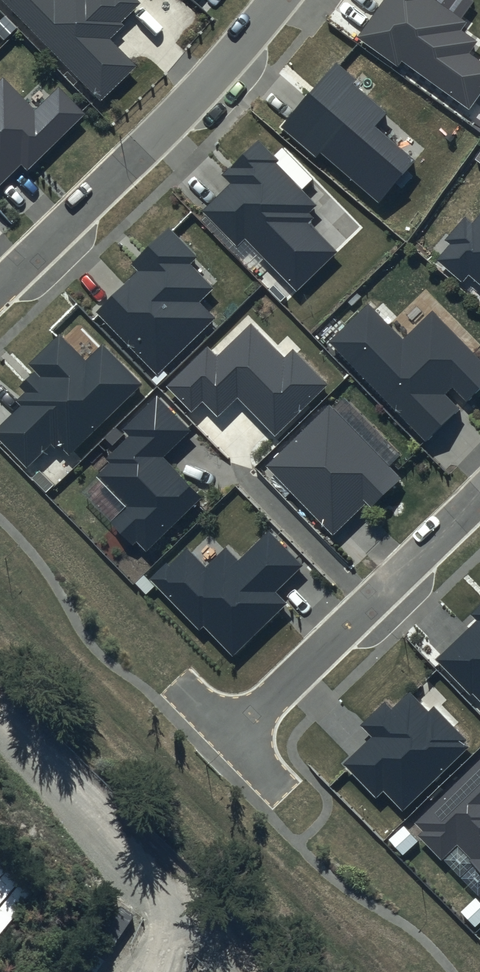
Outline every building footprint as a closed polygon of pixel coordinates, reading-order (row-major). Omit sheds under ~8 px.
[(102,100),(137,66),(110,38),(123,25),(120,22),(140,3),(138,0),(5,0),(102,100)] [(357,36),(398,67),(402,61),(469,110),(479,95),(479,63),(468,53),(476,42),(461,31),(467,23),(436,0),(384,0),(357,36)] [(357,79),(336,62),(281,127),(317,157),(321,152),(379,201),(415,160),(376,127),(388,112),(354,83),(357,79)] [(3,78),(0,81),(0,185),(21,165),(28,171),(87,114),(60,85),(34,110),(3,78)] [(279,160),(258,139),(223,174),(232,183),(204,211),(237,245),(245,237),(297,290),(335,252),(308,225),(314,218),(309,213),(318,205),(276,163),(279,160)] [(471,221),(464,215),(443,240),(448,244),(435,259),(463,283),(468,277),(479,287),(479,210),(471,221)] [(196,257),(168,228),(131,264),(138,272),(97,312),(157,374),(216,317),(200,302),(214,289),(189,264),(196,257)] [(369,306),(330,343),(426,441),(459,409),(445,395),(452,388),(466,402),(479,389),(479,360),(432,310),(402,340),(369,306)] [(284,357),(251,323),(217,356),(208,347),(167,387),(191,412),(202,402),(217,417),(238,397),(275,435),(328,384),(293,349),(284,357)] [(60,333),(28,364),(35,371),(19,386),(25,393),(17,401),(21,405),(0,426),(0,440),(27,467),(55,440),(69,454),(142,384),(102,342),(85,359),(60,333)] [(189,431),(157,398),(123,430),(129,436),(106,458),(111,463),(97,477),(126,507),(109,523),(132,547),(136,543),(145,552),(201,499),(161,457),(189,431)] [(400,479),(329,406),(266,466),(332,535),(366,503),(370,508),(400,479)] [(205,567),(187,548),(169,565),(167,563),(151,579),(199,629),(203,625),(232,655),(286,604),(275,592),(302,566),(268,532),(238,561),(225,547),(205,567)] [(470,614),(477,620),(436,659),(470,694),(472,692),(479,700),(479,604),(470,614)] [(406,811),(472,748),(466,741),(468,740),(436,706),(430,711),(411,692),(394,709),(387,702),(363,725),(374,736),(345,764),(377,797),(385,790),(406,811)] [(414,823),(422,831),(417,836),(442,861),(456,848),(479,872),(479,758),(414,823)]
